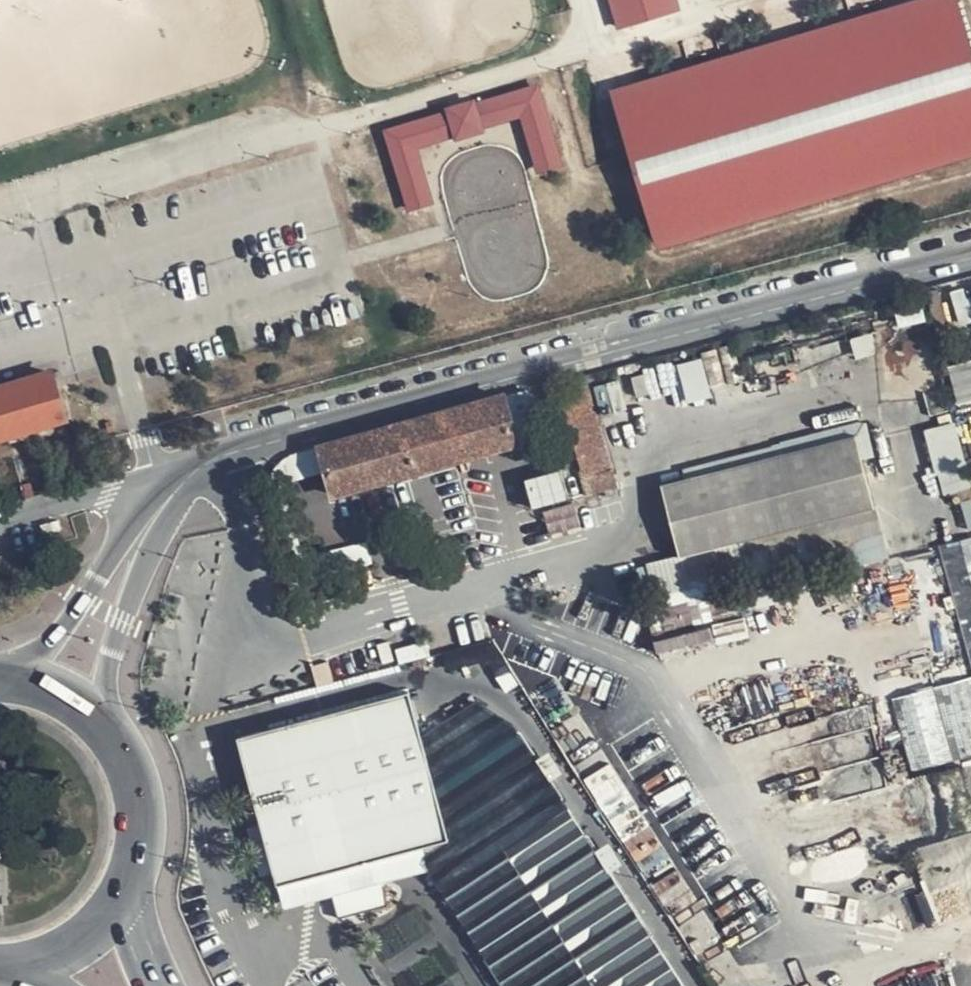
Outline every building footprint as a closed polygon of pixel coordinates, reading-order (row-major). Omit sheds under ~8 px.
[(620,31),(682,13),(678,0),(611,0),(620,31)] [(615,94),(663,251),(970,158),(970,32),(961,0),(929,0),(615,94)] [(409,212),(435,204),(420,153),(524,123),(539,177),(568,169),(544,87),(386,132),(409,212)] [(970,315),(970,290),(957,291),(960,316),(970,315)] [(949,365),(961,403),(970,400),(970,358),(949,365)] [(0,391),(0,441),(64,423),(48,377),(0,391)] [(626,487),(599,389),(571,399),(590,472),(586,473),(592,497),(626,487)] [(507,397),(322,446),(336,493),(520,443),(507,397)] [(940,493),(970,487),(970,483),(960,420),(928,426),(940,493)] [(669,483),(686,555),(738,542),(745,567),(802,550),(837,540),(830,516),(886,501),(866,430),(669,483)] [(893,527),(886,501),(830,516),(837,540),(893,527)] [(66,534),(64,528),(46,533),(48,540),(66,534)] [(944,541),(970,667),(970,535),(944,541)] [(738,542),(686,555),(668,559),(674,585),(745,567),(738,542)] [(875,698),(884,741),(904,737),(912,772),(970,760),(970,677),(875,698)] [(412,740),(402,697),(232,738),(266,886),(335,869),(419,850),(435,846),(412,740)] [(520,726),(472,702),(412,740),(435,846),(419,850),(511,985),(685,985),(520,726)] [(914,859),(844,877),(851,904),(921,885),(914,859)]
